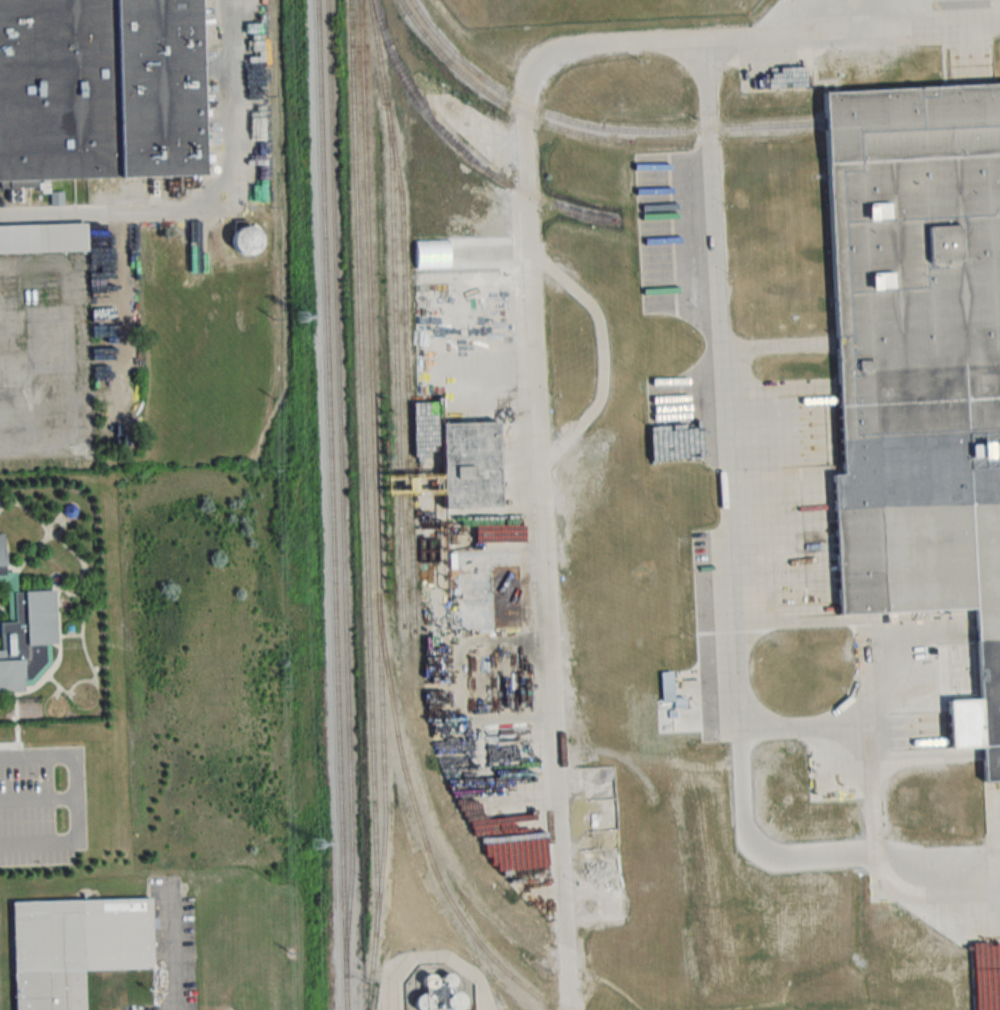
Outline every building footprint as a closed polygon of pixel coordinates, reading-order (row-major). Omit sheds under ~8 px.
[(200,0),(0,0),(0,183),(205,178),(200,0)] [(823,89),(999,81),(999,778),(983,779),(974,605),(839,612),(832,472),(841,471),(825,122),(823,89)] [(87,225),(0,227),(0,254),(87,253),(87,225)] [(236,253),(256,255),(258,228),(239,226),(236,253)] [(444,510),(502,508),(500,423),(442,424),(444,510)] [(17,593),(16,575),(6,571),(4,534),(0,534),(0,694),(24,693),(27,686),(34,686),(51,664),(50,646),(58,646),(55,591),(17,593)] [(901,805),(917,805),(917,793),(901,793),(901,805)] [(585,831),(585,848),(616,848),(616,831),(585,831)] [(13,1009),(86,1009),(85,972),(153,970),(152,900),(12,903),(13,1009)]
